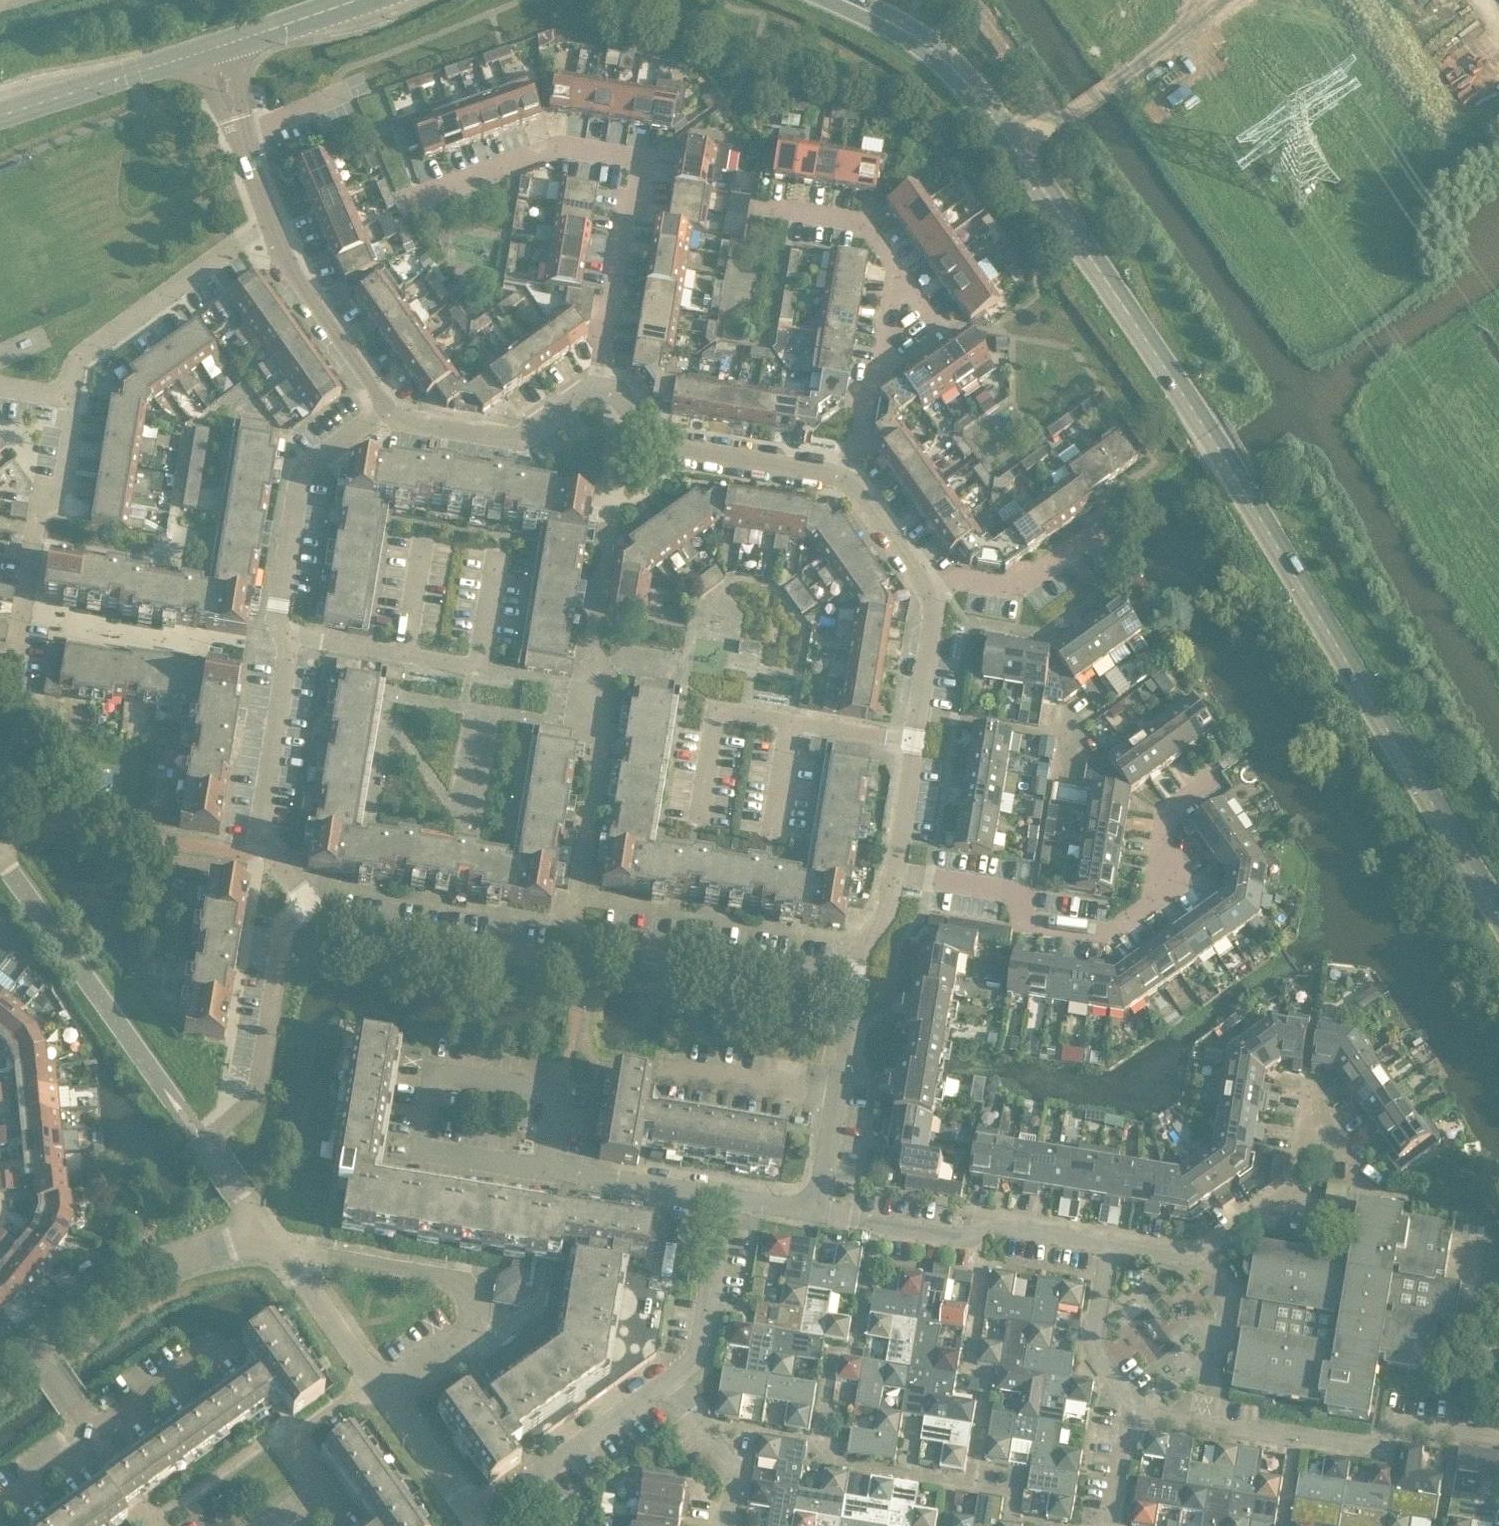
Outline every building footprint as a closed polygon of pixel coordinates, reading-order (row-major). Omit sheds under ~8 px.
[(567,46),(580,48),(582,38),(568,36),(567,46)] [(595,41),(582,38),(580,48),(593,50),(595,41)] [(607,52),(620,55),(622,45),(609,43),(607,52)] [(635,47),(622,45),(620,55),(633,57),(635,47)] [(495,54),(498,62),(511,58),(508,49),(495,54)] [(662,52),(649,50),(647,59),(660,61),(662,52)] [(498,62),(495,54),(482,58),(486,67),(498,62)] [(457,67),(460,76),(472,72),(469,63),(457,67)] [(460,76),(457,67),(444,72),(447,81),(460,76)] [(548,111),(569,115),(575,78),(554,75),(548,111)] [(418,81),(421,90),(434,85),(431,76),(418,81)] [(595,81),(575,78),(569,115),(589,118),(595,81)] [(421,90),(418,81),(405,85),(408,94),(421,90)] [(615,85),(595,81),(589,118),(609,122),(615,85)] [(657,82),(656,91),(650,128),(671,132),(685,121),(680,115),(685,86),(657,82)] [(528,84),(508,91),(520,126),(540,119),(528,84)] [(636,88),(615,85),(609,122),(630,125),(636,88)] [(650,128),(656,91),(636,88),(630,125),(650,128)] [(520,126),(508,91),(489,98),(501,133),(520,126)] [(489,98),(469,105),(482,140),(501,133),(489,98)] [(427,107),(428,109),(444,154),(463,147),(450,112),(446,100),(427,107)] [(791,112),(804,114),(806,105),(793,103),(791,112)] [(469,105),(450,112),(463,147),(482,140),(469,105)] [(819,107),(806,105),(804,114),(817,117),(819,107)] [(424,161),(444,154),(428,109),(408,116),(424,161)] [(831,119),(844,121),(846,111),(833,109),(831,119)] [(859,114),(846,111),(844,121),(858,123),(859,114)] [(883,127),(885,118),(871,116),(870,125),(883,127)] [(772,178),(793,181),(799,144),(801,134),(780,131),(775,163),(772,178)] [(681,145),(677,166),(714,172),(726,174),(730,148),(716,146),(716,151),(698,148),(699,141),(695,135),(681,145)] [(793,181),(813,184),(819,148),(799,144),(793,181)] [(359,149),(365,161),(373,158),(368,145),(359,149)] [(839,151),(819,148),(813,184),(833,188),(839,151)] [(860,154),(839,151),(833,188),(853,191),(860,154)] [(294,169),(303,188),(337,174),(328,154),(294,169)] [(860,154),(853,191),(874,194),(880,158),(860,154)] [(373,158),(365,161),(370,174),(379,170),(373,158)] [(768,162),(765,176),(772,178),(775,163),(768,162)] [(957,173),(949,162),(941,167),(949,178),(957,173)] [(710,192),(714,172),(677,166),(674,186),(710,192)] [(345,192),(337,174),(303,188),(311,207),(345,192)] [(751,192),(753,179),(744,177),(742,190),(751,192)] [(518,192),(528,194),(530,180),(521,179),(518,192)] [(561,179),(557,206),(594,212),(597,191),(604,192),(605,186),(561,179)] [(376,186),(381,199),(390,195),(384,183),(376,186)] [(886,206),(898,223),(928,201),(916,184),(886,206)] [(957,190),(965,201),(973,195),(965,184),(957,190)] [(707,212),(710,192),(674,186),(670,206),(707,212)] [(311,207),(319,226),(353,211),(345,192),(311,207)] [(390,195),(381,199),(386,211),(395,207),(390,195)] [(980,206),(973,195),(965,201),(972,212),(980,206)] [(940,218),(928,201),(898,223),(910,240),(940,218)] [(739,204),(737,217),(747,219),(749,206),(739,204)] [(516,206),(514,219),(523,221),(525,207),(516,206)] [(557,206),(554,226),(590,232),(594,212),(557,206)] [(704,233),(707,212),(670,206),(667,226),(667,227),(692,231),(704,233)] [(319,226),(327,244),(361,230),(353,211),(319,226)] [(744,232),(747,219),(737,217),(735,231),(744,232)] [(952,235),(940,218),(910,240),(922,256),(952,235)] [(981,223),(988,234),(996,228),(988,218),(981,223)] [(521,234),(523,221),(514,219),(512,232),(521,234)] [(392,224),(397,236),(406,232),(401,220),(392,224)] [(655,224),(652,245),(689,251),(692,231),(667,227),(667,226),(655,224)] [(590,232),(554,226),(550,246),(587,252),(590,232)] [(1004,239),(996,228),(988,234),(996,245),(1004,239)] [(370,248),(361,230),(327,244),(335,263),(370,248)] [(406,232),(397,236),(403,248),(412,245),(406,232)] [(922,256),(933,273),(964,251),(952,235),(922,256)] [(721,243),(719,256),(728,258),(730,244),(721,243)] [(689,251),(652,245),(649,265),(685,271),(689,251)] [(510,246),(507,259),(517,261),(519,248),(510,246)] [(550,246),(547,266),(584,272),(587,252),(550,246)] [(353,278),(368,272),(378,267),(370,248),(335,263),(344,283),(353,279),(353,278)] [(976,268),(964,251),(933,273),(945,289),(976,268)] [(1020,262),(1012,251),(1004,256),(1012,267),(1020,262)] [(831,253),(828,274),(864,280),(868,259),(831,253)] [(790,254),(788,267),(798,268),(800,255),(790,254)] [(426,256),(419,261),(426,271),(428,269),(433,266),(426,256)] [(726,271),(728,258),(719,256),(717,269),(726,271)] [(514,274),(517,261),(507,259),(505,272),(514,274)] [(354,297),(366,315),(396,293),(403,288),(385,264),(378,267),(368,272),(375,283),(363,292),(362,291),(354,297)] [(425,281),(433,292),(440,286),(449,281),(437,264),(433,266),(428,269),(433,275),(425,281)] [(649,265),(645,285),(682,291),(685,271),(649,265)] [(580,291),(584,272),(547,266),(543,287),(568,291),(568,290),(580,292),(580,291)] [(795,282),(798,268),(788,267),(786,280),(795,282)] [(957,306),(988,284),(976,268),(945,289),(957,306)] [(353,279),(362,291),(363,292),(375,283),(368,272),(353,278),(353,279)] [(861,300),(864,280),(828,274),(824,294),(861,300)] [(240,316),(269,295),(256,278),(214,308),(219,315),(232,306),(240,316)] [(714,283),(712,296),(722,298),(724,285),(714,283)] [(1000,301),(988,284),(957,306),(970,324),(987,326),(988,319),(984,313),(1000,301)] [(679,311),(682,291),(645,285),(642,305),(679,311)] [(448,297),(440,286),(433,292),(440,303),(448,297)] [(594,294),(580,291),(580,292),(568,290),(568,291),(566,303),(592,308),(594,294)] [(396,293),(366,315),(378,331),(408,309),(396,293)] [(518,293),(508,301),(513,308),(524,301),(518,293)] [(784,294),(782,307),(791,309),(793,296),(784,294)] [(858,320),(861,300),(824,294),(821,314),(858,320)] [(234,336),(238,342),(281,312),(269,295),(240,316),(247,326),(234,336)] [(719,311),(722,298),(712,296),(710,309),(719,311)] [(513,308),(508,301),(497,309),(502,316),(513,308)] [(418,302),(408,309),(378,331),(390,348),(420,326),(430,319),(418,302)] [(566,303),(565,309),(570,317),(590,320),(592,308),(566,303)] [(642,305),(639,325),(676,332),(679,311),(642,305)] [(789,322),(791,309),(782,307),(779,320),(789,322)] [(449,314),(457,325),(464,320),(456,309),(449,314)] [(589,325),(590,320),(570,317),(565,309),(548,321),(570,351),(587,339),(581,331),(589,325)] [(256,339),(263,350),(292,329),(281,312),(238,342),(243,349),(256,339)] [(854,340),(858,320),(821,314),(818,334),(854,340)] [(485,317),(475,324),(480,332),(491,325),(485,317)] [(467,323),(464,320),(457,325),(461,332),(465,333),(467,323)] [(553,363),(570,351),(548,321),(531,333),(553,363)] [(708,323),(706,336),(715,338),(717,325),(708,323)] [(197,324),(179,337),(200,366),(210,359),(219,372),(227,366),(197,324)] [(477,334),(480,332),(475,324),(474,324),(470,324),(469,333),(477,334)] [(639,325),(635,346),(662,350),(662,351),(672,352),(676,332),(639,325)] [(432,343),(420,326),(390,348),(402,364),(432,343)] [(258,369),(262,375),(304,345),(292,329),(263,350),(271,360),(258,369)] [(531,333),(515,345),(536,375),(553,363),(531,333)] [(968,333),(951,345),(977,382),(978,384),(995,372),(978,347),(984,343),(986,336),(968,333)] [(777,334),(775,348),(784,349),(787,336),(777,334)] [(851,360),(854,340),(818,334),(814,354),(851,360)] [(715,338),(706,336),(705,340),(710,347),(717,341),(715,338)] [(179,337),(163,349),(193,391),(199,386),(190,373),(200,366),(179,337)] [(1007,341),(996,341),(996,353),(1007,353),(1007,341)] [(402,364),(414,381),(444,359),(432,343),(402,364)] [(714,353),(722,355),(724,345),(720,344),(712,350),(714,353)] [(280,373),(287,383),(316,362),(304,345),(262,375),(267,382),(280,373)] [(515,345),(498,357),(520,387),(536,375),(515,345)] [(737,347),(724,345),(722,355),(735,357),(737,347)] [(961,394),(977,382),(951,345),(934,357),(956,388),(961,394)] [(658,375),(662,351),(662,350),(635,346),(631,372),(636,373),(635,377),(648,395),(653,395),(652,401),(672,404),(673,404),(677,378),(658,375)] [(784,353),(784,349),(775,348),(772,350),(777,358),(784,353)] [(163,349),(146,360),(167,390),(177,382),(186,395),(193,391),(163,349)] [(750,359),(763,361),(764,352),(751,350),(750,359)] [(764,352),(763,361),(771,363),(774,360),(769,352),(764,352)] [(811,375),(821,377),(821,376),(848,381),(851,360),(814,354),(811,375)] [(503,399),(520,387),(498,357),(481,369),(487,378),(488,377),(503,399)] [(934,357),(918,369),(939,399),(956,388),(934,357)] [(426,398),(435,392),(434,391),(456,376),(444,359),(414,381),(426,398)] [(129,373),(132,377),(150,402),(167,390),(146,360),(129,373)] [(281,402),(286,409),(328,378),(316,362),(287,383),(294,393),(281,402)] [(467,392),(487,378),(481,369),(461,383),(467,392)] [(918,369),(901,381),(917,403),(916,403),(922,412),(939,399),(918,369)] [(482,414),(503,399),(488,377),(487,378),(467,392),(461,383),(456,376),(434,391),(435,392),(442,402),(447,409),(451,406),(454,410),(475,413),(479,410),(482,414)] [(807,399),(798,398),(794,424),(815,428),(816,422),(821,423),(838,411),(839,406),(844,407),(848,381),(821,376),(821,377),(819,393),(817,401),(811,400),(807,399)] [(118,386),(116,402),(116,403),(146,408),(150,402),(132,377),(118,386)] [(341,396),(328,378),(286,409),(290,415),(303,406),(311,417),(341,396)] [(670,415),(691,418),(697,381),(677,378),(673,404),(672,404),(670,415)] [(691,418),(711,422),(717,385),(697,381),(691,418)] [(896,417),(916,403),(917,403),(901,381),(879,396),(882,400),(879,403),(875,424),(878,428),(873,432),(885,448),(886,449),(908,433),(896,417)] [(711,422),(732,425),(738,388),(717,385),(711,422)] [(732,425),(752,428),(758,391),(738,388),(732,425)] [(778,395),(758,391),(752,428),(772,431),(778,395)] [(808,392),(807,399),(811,400),(817,401),(819,393),(808,392)] [(798,398),(778,395),(772,431),(793,435),(794,424),(798,398)] [(985,416),(996,408),(990,400),(979,408),(985,416)] [(1096,408),(1090,400),(1079,408),(1085,416),(1096,408)] [(111,401),(108,422),(143,428),(146,408),(116,403),(116,402),(111,401)] [(968,416),(957,424),(963,432),(974,424),(968,416)] [(1068,416),(1057,424),(1063,432),(1074,424),(1068,416)] [(108,422),(104,443),(155,451),(157,443),(141,441),(143,428),(108,422)] [(212,596),(202,594),(200,594),(195,628),(246,637),(279,442),(267,440),(247,437),(249,423),(241,422),(212,596)] [(269,426),(249,423),(247,437),(267,440),(269,426)] [(963,432),(957,424),(954,427),(953,435),(962,436),(963,432)] [(1063,432),(1057,424),(1046,432),(1052,440),(1063,432)] [(195,429),(194,438),(208,440),(209,432),(195,429)] [(1097,445),(1119,475),(1136,463),(1114,432),(1097,445)] [(919,450),(908,433),(886,449),(885,448),(877,454),(889,471),(919,450)] [(207,448),(208,440),(194,438),(193,445),(207,448)] [(951,442),(956,449),(964,444),(962,440),(952,439),(951,442)] [(104,443),(101,463),(136,468),(138,456),(154,459),(155,451),(104,443)] [(972,454),(964,444),(956,449),(964,460),(972,454)] [(205,456),(207,448),(193,445),(192,453),(205,456)] [(1097,445),(1081,457),(1102,487),(1119,475),(1097,445)] [(931,466),(919,450),(889,471),(901,488),(931,466)] [(1042,450),(1031,458),(1037,465),(1048,458),(1042,450)] [(192,453),(190,461),(204,463),(205,456),(192,453)] [(1086,499),(1086,498),(1102,487),(1081,457),(1063,469),(1070,479),(1071,478),(1086,499)] [(1037,465),(1031,458),(1020,465),(1026,473),(1037,465)] [(190,461),(189,469),(203,471),(204,463),(190,461)] [(429,509),(430,504),(428,504),(434,469),(433,469),(389,462),(388,467),(350,461),(323,623),(363,630),(384,502),(429,509)] [(101,463),(98,483),(149,491),(150,483),(134,481),(136,468),(101,463)] [(434,464),(433,469),(434,469),(428,504),(430,504),(503,516),(504,516),(510,482),(511,482),(512,477),(434,464)] [(943,483),(931,466),(901,488),(913,504),(943,483)] [(972,471),(980,482),(987,476),(980,466),(972,471)] [(202,479),(203,471),(189,469),(188,477),(202,479)] [(1009,473),(998,481),(1003,489),(1015,481),(1009,473)] [(987,476),(980,482),(985,489),(988,489),(990,480),(987,476)] [(200,487),(202,479),(188,477),(186,485),(200,487)] [(1070,479),(1054,490),(1076,520),(1093,508),(1086,498),(1086,499),(1071,478),(1070,479)] [(998,481),(994,481),(992,490),(1000,491),(1003,489),(998,481)] [(504,516),(503,516),(502,521),(547,528),(524,670),(572,678),(574,664),(566,663),(592,501),(554,495),(555,489),(511,482),(510,482),(504,516)] [(147,499),(149,491),(98,483),(94,503),(130,509),(132,496),(147,499)] [(913,504),(925,521),(955,499),(943,483),(913,504)] [(186,485),(185,492),(199,495),(200,487),(186,485)] [(712,490),(699,499),(698,500),(716,525),(722,523),(723,523),(729,492),(712,490)] [(1076,520),(1054,490),(1038,502),(1060,532),(1076,520)] [(185,492),(184,500),(198,502),(199,495),(185,492)] [(732,546),(740,547),(749,496),(729,492),(723,523),(722,523),(721,528),(735,530),(732,546)] [(698,500),(699,499),(696,495),(678,508),(699,537),(716,525),(698,500)] [(750,533),(763,535),(769,499),(749,496),(740,547),(748,548),(750,533)] [(773,552),(780,554),(789,502),(769,499),(763,535),(775,537),(773,552)] [(955,499),(925,521),(937,538),(967,516),(955,499)] [(196,511),(198,502),(184,500),(183,509),(196,511)] [(804,542),(805,537),(804,536),(809,505),(789,502),(780,554),(788,555),(791,539),(804,542)] [(1038,502),(1021,514),(1043,544),(1060,532),(1038,502)] [(128,521),(130,509),(94,503),(91,524),(142,533),(143,524),(128,521)] [(12,504),(11,512),(27,514),(29,507),(12,504)] [(804,536),(805,537),(810,541),(836,522),(835,521),(826,508),(809,505),(804,536)] [(678,508),(662,519),(692,562),(699,557),(689,544),(699,537),(678,508)] [(27,514),(11,512),(10,519),(26,522),(27,514)] [(1004,526),(1010,534),(1026,556),(1043,544),(1021,514),(1004,526)] [(949,555),(958,549),(957,549),(979,533),(967,516),(937,538),(949,555)] [(810,541),(822,557),(852,536),(839,518),(835,521),(836,522),(810,541)] [(692,562),(662,519),(645,531),(666,560),(677,553),(686,566),(692,562)] [(628,544),(631,548),(632,547),(650,572),(666,560),(645,531),(628,544)] [(1005,571),(1026,556),(1010,534),(990,549),(979,533),(957,549),(958,549),(970,566),(974,563),(977,567),(998,570),(1002,567),(1005,571)] [(817,577),(821,583),(864,552),(852,536),(822,557),(830,567),(817,577)] [(5,545),(4,552),(21,555),(22,547),(5,545)] [(618,557),(615,574),(646,579),(647,577),(650,572),(632,547),(631,548),(618,557)] [(21,555),(4,552),(3,560),(19,562),(21,555)] [(839,580),(846,590),(875,569),(864,552),(821,583),(826,589),(839,580)] [(43,598),(119,610),(120,611),(126,576),(127,576),(128,571),(50,558),(43,598)] [(716,568),(710,573),(719,586),(725,582),(716,568)] [(888,586),(875,569),(846,590),(858,607),(883,588),(884,589),(888,586)] [(710,573),(703,577),(713,591),(719,586),(710,573)] [(651,578),(647,577),(646,579),(615,574),(612,594),(663,602),(665,594),(649,592),(651,578)] [(118,615),(195,628),(200,594),(202,594),(203,589),(127,576),(126,576),(120,611),(119,610),(118,615)] [(707,595),(713,591),(703,577),(697,582),(707,595)] [(1121,603),(1104,616),(1126,647),(1144,634),(1141,631),(1152,623),(1140,606),(1147,601),(1143,595),(1149,591),(1139,578),(1121,591),(1129,602),(1123,606),(1121,603)] [(788,597),(801,588),(797,581),(783,591),(788,597)] [(700,600),(707,595),(697,582),(691,586),(700,600)] [(14,595),(15,588),(0,585),(0,593),(14,595)] [(788,597),(792,604),(806,594),(801,588),(788,597)] [(893,602),(884,589),(883,588),(858,607),(859,613),(860,614),(890,619),(893,602)] [(0,593),(0,600),(13,603),(14,595),(0,593)] [(662,610),(663,602),(612,594),(608,615),(644,621),(646,607),(662,610)] [(792,604),(797,610),(810,600),(806,594),(792,604)] [(815,606),(810,600),(797,610),(801,616),(815,606)] [(837,623),(836,631),(887,639),(890,619),(860,614),(859,613),(855,612),(853,626),(837,623)] [(1110,659),(1126,647),(1104,616),(1087,627),(1110,659)] [(7,635),(9,628),(0,626),(0,634),(7,635)] [(1093,671),(1110,659),(1087,627),(1071,639),(1093,671)] [(850,641),(848,654),(884,659),(887,639),(836,631),(835,639),(850,641)] [(1076,683),(1093,671),(1071,639),(1054,651),(1076,683)] [(759,657),(761,646),(740,642),(738,654),(759,657)] [(1005,683),(1011,645),(990,642),(984,680),(1005,683)] [(1005,683),(1025,687),(1031,649),(1011,645),(1005,683)] [(199,708),(192,751),(232,757),(239,713),(234,712),(240,674),(207,668),(208,662),(197,661),(196,667),(130,656),(129,661),(52,648),(44,696),(59,698),(61,690),(125,701),(126,696),(199,708)] [(1025,687),(1045,690),(1052,652),(1031,649),(1025,687)] [(1082,691),(1076,683),(1054,651),(1053,652),(1065,703),(1082,691)] [(1044,700),(1065,703),(1053,652),(1052,652),(1045,690),(1044,700)] [(831,663),(829,671),(880,679),(884,659),(848,654),(846,666),(831,663)] [(335,675),(340,676),(340,675),(355,677),(358,664),(337,661),(335,675)] [(340,675),(340,676),(308,870),(392,884),(393,879),(392,879),(398,844),(397,844),(365,839),(364,844),(353,842),(382,668),(358,664),(355,677),(340,675)] [(387,669),(385,683),(393,684),(396,670),(387,669)] [(404,672),(396,670),(393,684),(402,685),(404,672)] [(844,681),(842,694),(877,699),(880,679),(829,671),(828,679),(844,681)] [(1156,678),(1154,681),(1167,698),(1176,690),(1163,674),(1156,678)] [(685,901),(686,896),(685,896),(691,861),(689,861),(657,856),(657,861),(646,859),(675,685),(635,679),(601,887),(685,901)] [(1151,682),(1146,686),(1152,695),(1159,689),(1153,681),(1151,682)] [(874,721),(877,699),(842,694),(840,706),(824,704),(823,712),(874,721)] [(1194,701),(1177,713),(1199,744),(1217,732),(1194,701)] [(992,704),(989,719),(998,720),(1001,705),(992,704)] [(1120,705),(1110,712),(1115,720),(1125,712),(1120,705)] [(1021,712),(1019,724),(1028,726),(1030,714),(1021,712)] [(1177,713),(1160,725),(1183,756),(1199,744),(1177,713)] [(1160,725),(1144,737),(1166,768),(1183,756),(1160,725)] [(468,891),(467,891),(466,896),(550,910),(577,748),(570,746),(572,733),(540,728),(516,869),(506,867),(507,862),(475,857),(474,857),(468,891)] [(976,728),(972,749),(1010,755),(1014,734),(976,728)] [(1150,780),(1166,768),(1144,737),(1127,749),(1150,780)] [(1043,739),(1039,759),(1052,761),(1055,741),(1043,739)] [(825,758),(827,744),(811,742),(808,755),(825,758)] [(800,879),(768,874),(766,873),(761,908),(760,908),(759,913),(843,927),(870,765),(847,761),(849,748),(833,745),(809,886),(799,884),(800,879)] [(872,752),(849,748),(847,761),(870,765),(872,752)] [(1010,755),(972,749),(969,769),(1007,776),(1010,755)] [(1127,749),(1111,761),(1133,792),(1150,780),(1127,749)] [(232,757),(192,751),(179,828),(219,835),(232,757)] [(1105,753),(1088,765),(1132,793),(1132,792),(1133,792),(1111,761),(1105,753)] [(1132,793),(1088,765),(1084,786),(1094,788),(1131,794),(1132,793)] [(1040,766),(1038,779),(1047,780),(1050,767),(1040,766)] [(969,769),(966,789),(1004,796),(1007,776),(969,769)] [(1035,780),(1033,793),(1044,795),(1047,782),(1035,780)] [(1094,788),(1090,808),(1128,815),(1131,794),(1094,788)] [(966,789),(962,809),(1000,816),(1004,796),(966,789)] [(1204,843),(1235,821),(1225,807),(1228,805),(1226,801),(1185,831),(1190,838),(1197,833),(1204,843)] [(1031,806),(1029,819),(1040,821),(1042,808),(1031,806)] [(1051,808),(1048,821),(1057,823),(1059,809),(1051,808)] [(1128,815),(1090,808),(1087,828),(1125,835),(1128,815)] [(962,809),(959,830),(997,836),(1000,816),(962,809)] [(1235,821),(1204,843),(1212,854),(1205,859),(1209,865),(1250,835),(1248,832),(1245,835),(1235,821)] [(1048,823),(1046,837),(1055,838),(1057,824),(1048,823)] [(1031,828),(1029,840),(1038,841),(1039,830),(1031,828)] [(1087,828),(1084,849),(1122,855),(1125,835),(1087,828)] [(994,857),(997,836),(959,830),(956,851),(994,857)] [(1228,876),(1259,854),(1249,840),(1252,838),(1250,835),(1209,865),(1214,871),(1220,866),(1228,876)] [(398,839),(397,844),(398,844),(392,879),(393,879),(467,891),(468,891),(474,857),(475,857),(476,852),(398,839)] [(1030,841),(1028,854),(1036,855),(1038,842),(1030,841)] [(1084,849),(1081,869),(1118,875),(1122,855),(1084,849)] [(236,880),(238,866),(161,853),(159,867),(236,880)] [(1043,854),(1042,862),(1050,863),(1051,856),(1043,854)] [(1226,886),(1268,893),(1268,890),(1265,889),(1268,867),(1259,854),(1228,876),(1226,886)] [(686,896),(760,908),(761,908),(766,873),(768,874),(769,869),(690,856),(689,861),(691,861),(685,896),(686,896)] [(247,867),(238,866),(236,880),(245,881),(247,867)] [(1115,896),(1118,875),(1081,869),(1077,890),(1115,896)] [(209,880),(196,957),(236,963),(249,886),(209,880)] [(1225,896),(1247,928),(1260,918),(1263,896),(1267,897),(1268,893),(1226,886),(1225,896)] [(1272,895),(1271,902),(1280,903),(1282,897),(1272,895)] [(1203,902),(1232,943),(1235,940),(1233,937),(1247,928),(1225,896),(1214,904),(1209,897),(1203,902)] [(1191,920),(1214,951),(1227,942),(1230,945),(1232,943),(1203,902),(1197,906),(1202,913),(1191,920)] [(930,917),(929,926),(945,929),(946,920),(930,917)] [(950,920),(948,933),(980,938),(979,941),(995,944),(998,928),(950,920)] [(1170,925),(1199,966),(1202,964),(1200,961),(1214,951),(1191,920),(1181,928),(1176,921),(1170,925)] [(1158,944),(1180,975),(1194,965),(1196,968),(1199,966),(1170,925),(1164,930),(1169,937),(1158,944)] [(998,928),(995,944),(1011,947),(1013,931),(998,928)] [(931,944),(931,951),(930,952),(961,957),(961,958),(968,960),(980,961),(980,957),(977,956),(979,941),(980,938),(948,933),(942,932),(940,946),(931,944)] [(1136,950),(1166,991),(1169,988),(1167,985),(1180,975),(1158,944),(1147,952),(1143,945),(1136,950)] [(930,952),(931,951),(923,949),(920,963),(912,962),(911,969),(961,978),(965,979),(968,960),(961,958),(961,957),(930,952)] [(1030,999),(1036,961),(1023,959),(1025,951),(1016,949),(1008,999),(1012,1000),(1013,996),(1030,999)] [(1125,968),(1149,1003),(1150,1002),(1148,999),(1161,990),(1163,993),(1166,991),(1136,950),(1130,954),(1135,961),(1125,968)] [(1036,961),(1030,999),(1046,1002),(1046,1005),(1049,1006),(1057,956),(1050,955),(1049,963),(1036,961)] [(1057,956),(1049,1006),(1053,1006),(1053,1003),(1070,1005),(1076,967),(1063,965),(1065,957),(1057,956)] [(236,963),(196,957),(184,1034),(223,1041),(236,963)] [(1089,1012),(1098,963),(1090,961),(1089,969),(1076,967),(1070,1005),(1087,1008),(1086,1012),(1089,1012)] [(1098,963),(1089,1012),(1093,1013),(1093,1009),(1110,1012),(1116,974),(1104,972),(1105,964),(1098,963)] [(997,968),(995,981),(1003,983),(1006,969),(997,968)] [(1116,974),(1110,1012),(1126,1015),(1144,1002),(1146,1005),(1149,1003),(1125,968),(1116,974)] [(918,978),(916,991),(954,998),(957,981),(960,981),(961,978),(911,969),(910,977),(918,978)] [(1389,994),(1383,984),(1355,1002),(1362,1012),(1389,994)] [(1286,986),(1279,992),(1286,999),(1292,993),(1286,986)] [(32,988),(26,995),(31,1000),(37,992),(32,988)] [(909,1032),(906,1052),(944,1058),(950,1022),(954,1022),(955,1015),(951,1014),(954,998),(916,991),(909,1032)] [(17,1016),(18,1016),(23,1010),(6,996),(0,1003),(0,1037),(17,1016)] [(1290,1015),(1288,1024),(1282,1062),(1295,1064),(1293,1072),(1302,1074),(1311,1019),(1290,1015)] [(18,1016),(17,1016),(0,1037),(0,1043),(4,1046),(9,1055),(39,1039),(34,1030),(18,1016)] [(1237,1016),(1226,1024),(1231,1031),(1242,1023),(1237,1016)] [(1321,1069),(1334,1071),(1340,1033),(1342,1023),(1321,1019),(1312,1075),(1320,1077),(1321,1069)] [(1252,1032),(1249,1034),(1274,1068),(1282,1062),(1288,1024),(1273,1022),(1254,1035),(1252,1032)] [(1340,1033),(1334,1071),(1340,1079),(1374,1054),(1372,1052),(1369,1054),(1356,1035),(1340,1033)] [(1274,1068),(1249,1034),(1246,1036),(1249,1039),(1230,1052),(1228,1068),(1265,1074),(1274,1068)] [(545,1261),(555,1262),(563,1216),(553,1214),(389,1187),(376,1185),(372,1185),(374,1175),(396,1044),(355,1038),(334,1168),(341,1169),(339,1179),(337,1191),(348,1193),(342,1227),(545,1261)] [(39,1039),(9,1055),(13,1064),(14,1073),(46,1070),(46,1068),(44,1048),(39,1039)] [(1014,1039),(1012,1051),(1020,1052),(1022,1040),(1014,1039)] [(1033,1040),(1031,1051),(1037,1052),(1039,1041),(1033,1040)] [(938,1095),(944,1058),(906,1052),(896,1113),(934,1119),(937,1102),(940,1103),(941,1096),(938,1095)] [(1341,1094),(1345,1100),(1386,1071),(1384,1068),(1381,1070),(1372,1057),(1375,1055),(1374,1054),(1340,1079),(1347,1089),(1341,1094)] [(46,1070),(14,1073),(17,1094),(56,1090),(54,1068),(46,1068),(46,1070)] [(1221,1084),(1221,1088),(1270,1096),(1271,1088),(1263,1087),(1265,1074),(1228,1068),(1225,1085),(1221,1084)] [(1386,1071),(1345,1100),(1350,1106),(1356,1102),(1364,1112),(1395,1090),(1385,1076),(1388,1074),(1386,1071)] [(650,1148),(780,1169),(786,1132),(656,1110),(656,1112),(646,1110),(651,1079),(613,1072),(599,1160),(636,1166),(640,1144),(650,1146),(650,1148)] [(985,1091),(986,1082),(977,1081),(976,1088),(979,1090),(985,1091)] [(0,1087),(0,1096),(9,1095),(8,1086),(0,1087)] [(1270,1096),(1221,1088),(1220,1091),(1224,1092),(1221,1109),(1259,1115),(1267,1116),(1269,1103),(1279,1105),(1281,1097),(1270,1096)] [(56,1090),(17,1094),(19,1116),(58,1112),(56,1090)] [(1365,1127),(1369,1133),(1410,1104),(1408,1101),(1405,1103),(1395,1090),(1364,1112),(1371,1123),(1365,1127)] [(0,1096),(0,1105),(10,1104),(9,1095),(0,1096)] [(1380,1135),(1388,1145),(1419,1123),(1409,1109),(1412,1107),(1410,1104),(1369,1133),(1373,1140),(1380,1135)] [(1214,1125),(1214,1128),(1264,1137),(1265,1129),(1257,1128),(1259,1115),(1221,1109),(1218,1126),(1214,1125)] [(58,1112),(19,1116),(21,1137),(60,1133),(58,1112)] [(886,1124),(885,1132),(934,1140),(935,1137),(931,1136),(934,1119),(896,1113),(894,1125),(886,1124)] [(1427,1117),(1419,1123),(1388,1145),(1393,1152),(1388,1156),(1389,1161),(1392,1165),(1399,1176),(1437,1149),(1440,1146),(1441,1142),(1441,1138),(1439,1135),(1427,1117)] [(1159,1122),(1152,1125),(1156,1132),(1163,1129),(1159,1122)] [(1264,1137),(1214,1128),(1213,1132),(1217,1133),(1214,1149),(1252,1155),(1252,1154),(1254,1143),(1262,1144),(1264,1137)] [(984,1188),(991,1189),(999,1140),(1000,1134),(979,1130),(971,1178),(985,1180),(984,1188)] [(934,1140),(885,1132),(883,1139),(892,1140),(889,1154),(897,1156),(897,1154),(927,1160),(927,1158),(930,1143),(934,1143),(934,1140)] [(60,1133),(21,1137),(23,1159),(62,1155),(60,1133)] [(953,1135),(952,1142),(962,1144),(963,1137),(953,1135)] [(999,1140),(991,1189),(998,1191),(1000,1183),(1012,1185),(1019,1147),(1002,1144),(1003,1141),(999,1140)] [(1024,1195),(1031,1196),(1039,1147),(1036,1146),(1035,1150),(1019,1147),(1012,1185),(1025,1187),(1024,1195)] [(1040,1189),(1053,1191),(1059,1153),(1042,1151),(1043,1147),(1039,1147),(1031,1196),(1039,1197),(1040,1189)] [(1080,1196),(1093,1198),(1101,1150),(1081,1147),(1080,1153),(1071,1203),(1079,1204),(1080,1196)] [(1214,1150),(1236,1181),(1235,1181),(1240,1188),(1257,1176),(1260,1155),(1252,1154),(1252,1155),(1214,1149),(1214,1150)] [(1112,1209),(1120,1160),(1121,1154),(1101,1150),(1093,1198),(1106,1200),(1104,1208),(1112,1209)] [(1236,1181),(1214,1150),(1200,1159),(1198,1156),(1195,1159),(1224,1199),(1230,1194),(1226,1188),(1235,1181),(1236,1181)] [(101,1151),(94,1152),(95,1162),(102,1161),(101,1151)] [(1064,1201),(1071,1203),(1080,1153),(1076,1153),(1075,1156),(1059,1153),(1053,1191),(1065,1193),(1064,1201)] [(904,1177),(907,1178),(939,1183),(939,1182),(942,1166),(946,1166),(947,1162),(927,1158),(927,1160),(897,1154),(897,1156),(896,1162),(904,1163),(902,1177),(904,1177)] [(62,1155),(23,1159),(26,1181),(35,1180),(35,1179),(65,1176),(62,1155)] [(1194,1164),(1181,1173),(1203,1204),(1204,1204),(1214,1197),(1218,1203),(1224,1199),(1195,1159),(1192,1161),(1194,1164)] [(1120,1202),(1133,1204),(1140,1167),(1123,1164),(1123,1160),(1120,1160),(1112,1209),(1119,1210),(1120,1202)] [(1145,1215),(1153,1216),(1161,1167),(1157,1166),(1157,1170),(1140,1167),(1133,1204),(1146,1207),(1145,1215)] [(1161,1209),(1173,1211),(1174,1211),(1180,1174),(1164,1171),(1164,1167),(1161,1167),(1153,1216),(1160,1217),(1161,1209)] [(1412,1172),(1405,1177),(1411,1186),(1418,1182),(1412,1172)] [(1181,1174),(1180,1174),(1174,1211),(1173,1211),(1171,1219),(1192,1222),(1209,1210),(1204,1204),(1203,1204),(1181,1173),(1181,1174)] [(17,1174),(4,1175),(5,1183),(18,1182),(17,1174)] [(35,1180),(36,1190),(37,1195),(37,1200),(67,1197),(66,1191),(65,1176),(35,1179),(35,1180)] [(964,1186),(939,1182),(939,1183),(907,1178),(906,1191),(961,1200),(964,1186)] [(1450,1196),(1469,1199),(1471,1185),(1452,1181),(1450,1196)] [(18,1182),(5,1183),(6,1193),(19,1191),(18,1182)] [(1329,1184),(1325,1206),(1344,1209),(1348,1187),(1329,1184)] [(1236,1201),(1230,1194),(1224,1199),(1218,1203),(1223,1210),(1236,1201)] [(67,1197),(37,1200),(38,1210),(36,1219),(68,1229),(71,1220),(69,1197),(67,1197)] [(1352,1268),(1343,1267),(1344,1261),(1317,1257),(1317,1255),(1287,1250),(1286,1252),(1259,1247),(1257,1260),(1250,1259),(1246,1261),(1244,1274),(1246,1278),(1254,1279),(1250,1303),(1251,1303),(1246,1336),(1244,1336),(1241,1360),(1233,1359),(1230,1361),(1228,1374),(1230,1378),(1237,1379),(1235,1391),(1263,1396),(1262,1397),(1293,1402),(1293,1401),(1320,1405),(1321,1400),(1330,1401),(1328,1414),(1369,1421),(1379,1359),(1388,1360),(1387,1367),(1420,1372),(1422,1361),(1431,1363),(1430,1367),(1431,1368),(1439,1323),(1455,1326),(1457,1314),(1464,1310),(1465,1302),(1461,1296),(1463,1285),(1446,1282),(1453,1238),(1452,1238),(1451,1242),(1442,1241),(1444,1230),(1411,1225),(1410,1228),(1401,1227),(1403,1215),(1362,1208),(1352,1268)] [(564,1209),(563,1216),(555,1262),(555,1263),(555,1264),(553,1278),(553,1277),(552,1282),(550,1299),(549,1299),(548,1303),(549,1303),(546,1320),(545,1322),(480,1368),(498,1393),(492,1397),(488,1400),(489,1402),(481,1408),(468,1391),(437,1413),(489,1486),(520,1463),(510,1449),(521,1442),(517,1437),(521,1434),(525,1431),(535,1444),(656,1357),(666,1297),(647,1293),(650,1279),(646,1274),(627,1271),(629,1259),(645,1262),(652,1224),(564,1209)] [(68,1229),(36,1219),(33,1229),(27,1236),(52,1256),(52,1255),(65,1239),(68,1229)] [(1183,1230),(1182,1238),(1198,1241),(1199,1232),(1183,1230)] [(809,1290),(813,1266),(817,1243),(770,1235),(766,1260),(789,1264),(785,1286),(809,1290)] [(52,1256),(27,1236),(13,1252),(44,1277),(58,1260),(52,1255),(52,1256)] [(835,1270),(813,1266),(809,1290),(833,1294),(856,1298),(864,1251),(839,1247),(835,1270)] [(13,1252),(0,1268),(0,1269),(24,1289),(23,1290),(30,1295),(44,1277),(13,1252)] [(532,1287),(535,1267),(512,1263),(511,1272),(498,1281),(495,1303),(516,1307),(529,1297),(530,1287),(532,1287)] [(934,1278),(949,1281),(951,1272),(951,1271),(951,1269),(935,1267),(934,1278)] [(0,1269),(0,1308),(1,1311),(10,1306),(23,1290),(24,1289),(0,1269)] [(949,1281),(949,1283),(955,1284),(955,1283),(957,1273),(957,1272),(951,1271),(951,1272),(949,1281)] [(985,1319),(1008,1323),(1032,1327),(1036,1303),(1014,1299),(1018,1276),(993,1272),(985,1319)] [(875,1292),(871,1316),(918,1324),(926,1277),(902,1273),(898,1296),(875,1292)] [(934,1278),(926,1277),(918,1324),(942,1328),(965,1332),(969,1308),(946,1304),(949,1283),(949,1281),(934,1278)] [(1036,1303),(1032,1327),(1056,1331),(1060,1308),(1083,1312),(1087,1288),(1040,1280),(1036,1303)] [(756,1282),(753,1300),(759,1301),(764,1302),(767,1284),(762,1283),(756,1282)] [(755,1328),(778,1332),(801,1336),(809,1290),(785,1286),(782,1309),(759,1305),(755,1328)] [(809,1290),(801,1336),(825,1340),(848,1344),(852,1320),(829,1316),(833,1294),(809,1290)] [(887,1366),(910,1370),(918,1324),(871,1316),(867,1339),(891,1343),(887,1366)] [(127,1521),(119,1511),(128,1505),(139,1497),(270,1403),(269,1401),(277,1395),(293,1416),(324,1394),(272,1322),(241,1344),(260,1370),(251,1376),(250,1375),(120,1468),(108,1477),(112,1482),(103,1488),(103,1487),(49,1525),(119,1525),(127,1521)] [(1024,1373),(1032,1327),(1008,1323),(1005,1345),(982,1342),(978,1365),(1001,1369),(1024,1373)] [(1070,1326),(1069,1331),(1078,1332),(1079,1324),(1074,1323),(1070,1326)] [(751,1352),(747,1374),(771,1378),(778,1332),(755,1328),(732,1324),(728,1348),(751,1352)] [(942,1328),(918,1324),(910,1370),(933,1373),(957,1377),(961,1354),(938,1350),(942,1328)] [(1024,1373),(1047,1377),(1071,1380),(1075,1357),(1052,1353),(1056,1331),(1032,1327),(1024,1373)] [(825,1340),(801,1336),(778,1332),(771,1378),(794,1382),(798,1360),(821,1364),(825,1340)] [(1069,1334),(1068,1339),(1071,1343),(1076,1344),(1078,1336),(1069,1334)] [(856,1408),(880,1412),(883,1390),(887,1366),(841,1358),(837,1382),(860,1386),(856,1408)] [(887,1366),(883,1390),(906,1393),(903,1416),(926,1420),(933,1373),(910,1370),(887,1366)] [(1016,1419),(1040,1423),(1047,1377),(1024,1373),(1001,1369),(997,1393),(1020,1396),(1016,1419)] [(771,1378),(747,1374),(724,1370),(716,1417),(740,1421),(744,1398),(767,1402),(771,1378)] [(933,1373),(926,1420),(973,1427),(977,1404),(954,1400),(957,1377),(933,1373)] [(1047,1377),(1040,1423),(1064,1426),(1067,1404),(1091,1408),(1094,1384),(1071,1380),(1047,1377)] [(794,1382),(771,1378),(767,1402),(789,1406),(785,1429),(810,1433),(818,1386),(794,1382)] [(978,1394),(980,1381),(971,1380),(969,1392),(978,1394)] [(895,1463),(903,1416),(880,1412),(876,1435),(852,1431),(848,1455),(895,1463)] [(1012,1454),(1034,1458),(1040,1423),(1016,1419),(993,1415),(986,1462),(1010,1466),(1012,1454)] [(973,1427),(926,1420),(922,1443),(945,1447),(941,1470),(965,1474),(973,1427)] [(1040,1423),(1034,1458),(1032,1469),(1079,1477),(1083,1453),(1060,1449),(1064,1426),(1040,1423)] [(352,1433),(324,1453),(376,1525),(419,1525),(352,1433)] [(1166,1462),(1163,1484),(1187,1488),(1190,1465),(1194,1442),(1147,1434),(1143,1458),(1166,1462)] [(780,1465),(776,1487),(800,1491),(808,1445),(761,1437),(757,1461),(780,1465)] [(1213,1468),(1190,1465),(1187,1488),(1232,1496),(1240,1449),(1217,1445),(1213,1468)] [(1396,1469),(1392,1493),(1439,1500),(1443,1477),(1420,1473),(1424,1450),(1400,1446),(1396,1469)] [(1232,1496),(1279,1504),(1283,1480),(1260,1476),(1264,1453),(1240,1449),(1232,1496)] [(1498,1503),(1498,1455),(1460,1449),(1456,1473),(1480,1477),(1476,1499),(1498,1503)] [(1300,1477),(1296,1500),(1343,1508),(1347,1484),(1351,1461),(1327,1457),(1323,1481),(1300,1477)] [(1389,1516),(1392,1493),(1396,1469),(1373,1465),(1369,1488),(1347,1484),(1343,1508),(1389,1516)] [(1072,1523),(1079,1477),(1032,1469),(1028,1493),(1051,1496),(1047,1519),(1072,1523)] [(649,1480),(645,1502),(690,1509),(691,1502),(686,1501),(689,1487),(675,1485),(677,1475),(645,1470),(643,1479),(649,1480)] [(822,1494),(800,1491),(796,1514),(842,1522),(846,1498),(850,1475),(826,1471),(822,1494)] [(851,1475),(849,1485),(860,1486),(862,1477),(851,1475)] [(896,1483),(872,1479),(868,1502),(846,1498),(842,1522),(867,1525),(888,1525),(896,1483)] [(1183,1512),(1187,1488),(1163,1484),(1140,1480),(1132,1525),(1157,1525),(1160,1508),(1183,1512)] [(796,1514),(800,1491),(776,1487),(753,1483),(749,1507),(772,1511),(769,1525),(794,1525),(796,1514)] [(888,1525),(937,1525),(939,1514),(916,1510),(919,1487),(896,1483),(888,1525)] [(1455,1483),(1453,1495),(1462,1496),(1464,1484),(1455,1483)] [(1187,1488),(1183,1512),(1205,1516),(1203,1525),(1227,1525),(1232,1496),(1187,1488)] [(957,1493),(955,1503),(963,1505),(964,1494),(957,1493)] [(1389,1516),(1387,1525),(1411,1525),(1412,1520),(1435,1524),(1439,1500),(1392,1493),(1389,1516)] [(1498,1509),(1498,1503),(1476,1499),(1462,1496),(1453,1495),(1448,1525),(1473,1525),(1473,1523),(1491,1525),(1496,1525),(1498,1509)] [(1232,1496),(1227,1525),(1252,1525),(1252,1523),(1267,1525),(1275,1525),(1279,1504),(1232,1496)] [(1000,1524),(1004,1501),(980,1497),(976,1520),(953,1516),(951,1525),(1000,1525),(1000,1524)] [(1343,1508),(1296,1500),(1292,1525),(1340,1525),(1343,1508)] [(1024,1501),(1022,1512),(1025,1512),(1031,1513),(1032,1502),(1027,1501),(1024,1501)] [(645,1502),(641,1522),(667,1525),(682,1525),(684,1515),(689,1516),(690,1509),(645,1502)] [(1343,1508),(1340,1525),(1387,1525),(1389,1516),(1343,1508)] [(796,1514),(794,1525),(841,1525),(842,1522),(796,1514)]
